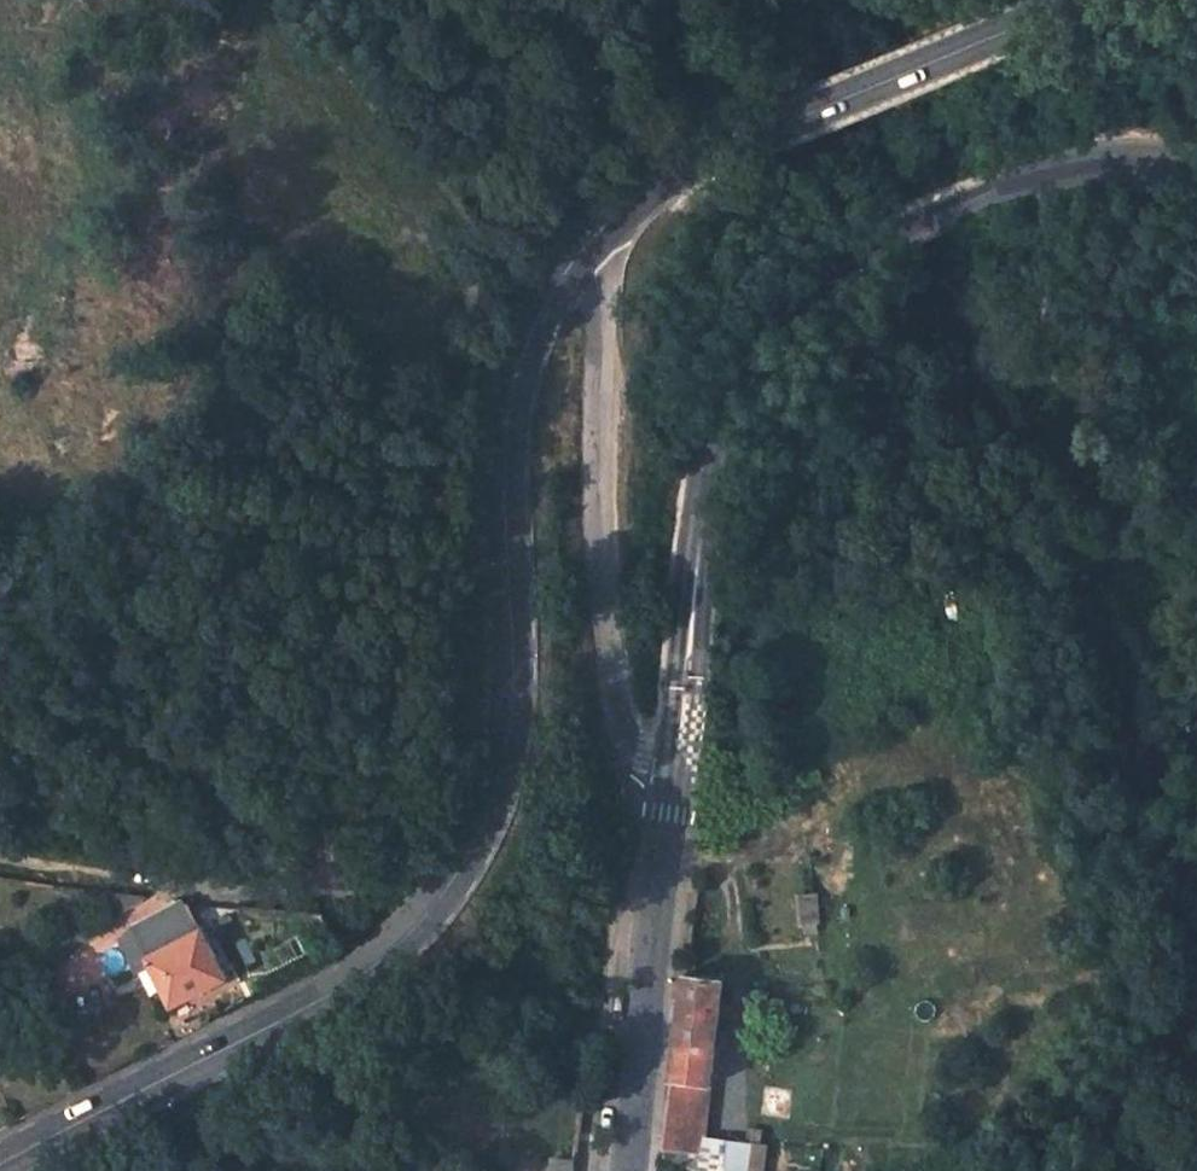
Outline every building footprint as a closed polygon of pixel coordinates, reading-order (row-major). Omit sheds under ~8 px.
[(814,898),(799,899),(802,923),(817,922),(814,898)] [(226,979),(188,904),(136,932),(152,965),(172,1007),(226,979)] [(136,932),(122,939),(139,972),(152,965),(136,932)] [(725,981),(688,976),(664,1154),(687,1170),(701,1170),(706,1137),(713,1076),(720,1022),(725,981)] [(721,1077),(728,1023),(720,1022),(713,1076),(721,1077)] [(758,1144),(760,1132),(747,1130),(745,1143),(753,1144),(758,1144)] [(753,1144),(745,1143),(706,1137),(701,1170),(749,1170),(753,1144)] [(767,1145),(758,1144),(753,1144),(749,1170),(764,1170),(767,1145)]
